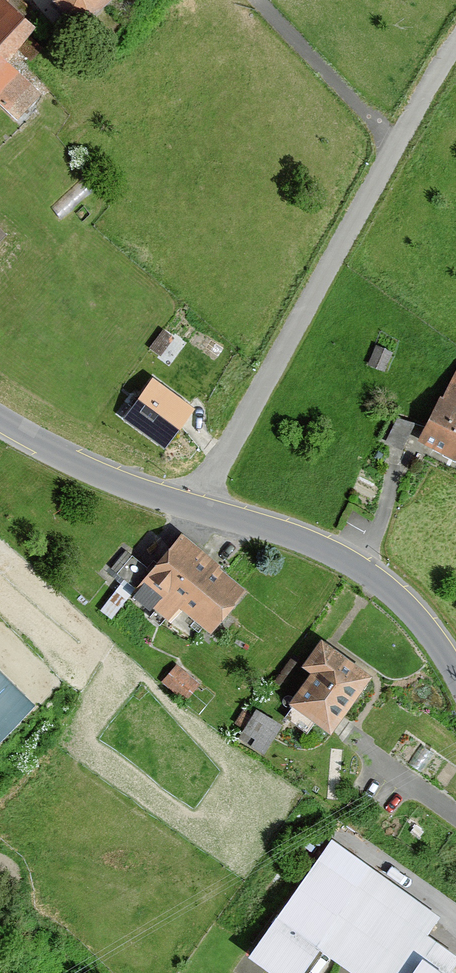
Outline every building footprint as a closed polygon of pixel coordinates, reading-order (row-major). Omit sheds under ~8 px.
[(0,0),(0,112),(17,128),(44,99),(6,64),(35,32),(0,0)] [(52,5),(64,20),(90,21),(112,0),(53,0),(52,5)] [(9,241),(0,232),(0,250),(9,241)] [(393,352),(377,346),(369,365),(385,371),(393,352)] [(418,444),(455,464),(455,370),(418,444)] [(194,412),(152,380),(122,419),(164,451),(194,412)] [(247,591),(182,536),(133,593),(168,622),(179,609),(209,635),(247,591)] [(309,676),(288,705),(329,735),(371,678),(321,641),(300,670),(309,676)] [(4,749),(46,704),(0,660),(0,745),(4,749)] [(200,687),(179,667),(163,683),(184,703),(200,687)] [(259,702),(241,735),(268,750),(286,718),(259,702)] [(317,860),(245,960),(264,972),(303,972),(319,952),(348,972),(451,972),(455,966),(455,958),(428,938),(441,919),(370,869),(356,889),(317,860)]
